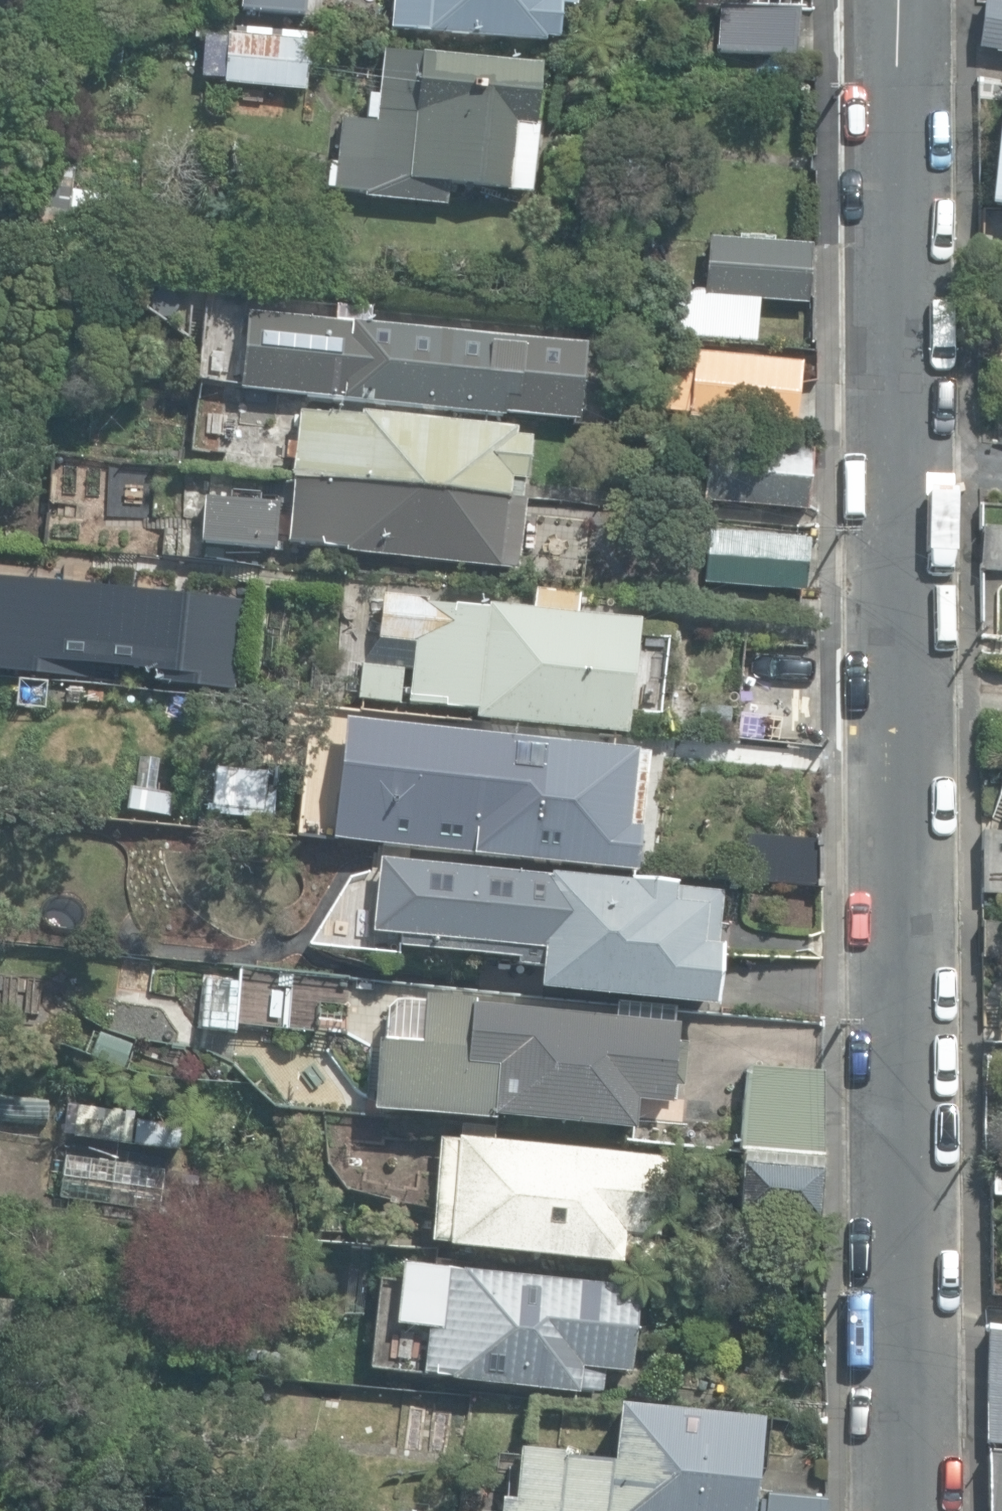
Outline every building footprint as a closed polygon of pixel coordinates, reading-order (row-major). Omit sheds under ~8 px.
[(190,0),(186,0),(183,22),(215,27),(219,5),(190,0)] [(304,17),(306,0),(238,0),(237,10),(304,17)] [(543,40),(543,39),(557,40),(560,6),(574,8),(574,0),(394,0),(392,29),(543,40)] [(1001,51),(1001,0),(986,0),(978,47),(1001,51)] [(717,50),(794,55),(796,11),(720,6),(717,50)] [(216,80),(305,87),(309,42),(220,35),(216,80)] [(334,189),(371,192),(370,198),(449,207),(452,184),(532,193),(546,68),(383,51),(375,123),(341,120),(334,189)] [(997,129),(989,205),(1001,207),(1001,130),(997,129)] [(29,225),(119,241),(124,213),(66,202),(72,170),(40,164),(29,225)] [(710,237),(705,296),(805,303),(809,244),(710,237)] [(239,377),(574,412),(579,338),(245,304),(239,377)] [(687,417),(794,429),(802,363),(697,351),(695,372),(666,369),(661,409),(688,412),(687,417)] [(238,425),(274,430),(279,390),(244,385),(238,425)] [(294,477),(522,500),(523,500),(521,499),(523,481),(526,482),(530,437),(515,436),(516,428),(327,409),(326,416),(297,415),(293,444),(286,443),(284,461),(290,461),(289,477),(294,477)] [(702,499),(806,508),(811,449),(707,441),(702,499)] [(522,500),(294,477),(287,541),(347,548),(346,552),(515,569),(522,500)] [(201,541),(272,548),(277,502),(205,495),(201,541)] [(1001,569),(1001,528),(983,527),(981,568),(1001,569)] [(703,583),(803,591),(807,540),(708,531),(703,583)] [(239,597),(0,571),(0,663),(229,687),(239,597)] [(474,718),(626,732),(637,620),(574,614),(575,596),(531,592),(529,608),(383,594),(378,639),(413,643),(407,704),(475,711),(474,718)] [(356,698),(397,703),(400,670),(359,665),(356,698)] [(184,720),(188,692),(165,688),(161,716),(184,720)] [(735,742),(818,751),(817,704),(740,696),(735,742)] [(443,847),(629,866),(630,862),(638,863),(649,753),(637,752),(637,746),(483,730),(481,756),(425,750),(419,813),(354,806),(355,796),(317,792),(313,829),(417,839),(416,844),(443,847)] [(254,758),(186,753),(182,804),(250,810),(254,758)] [(1001,891),(1001,828),(986,828),(984,890),(1001,891)] [(799,884),(818,885),(819,841),(747,831),(744,872),(743,879),(756,880),(799,884)] [(537,990),(715,1008),(721,946),(716,945),(721,892),(675,887),(676,882),(630,877),(629,881),(384,856),(376,933),(404,936),(402,950),(518,962),(540,964),(537,990)] [(1001,958),(1001,923),(984,921),(985,956),(1001,958)] [(203,1026),(234,1028),(237,978),(206,976),(203,1026)] [(494,1116),(635,1129),(638,1100),(670,1103),(677,1023),(673,1023),(675,1010),(617,1004),(615,1019),(475,1006),(476,1001),(427,997),(426,1002),(399,999),(387,1008),(384,1040),(377,1040),(371,1110),(494,1121),(494,1116)] [(92,1051),(123,1064),(131,1044),(100,1031),(92,1051)] [(741,1163),(822,1154),(821,1073),(744,1066),(741,1163)] [(74,1134),(173,1149),(179,1115),(79,1100),(74,1134)] [(445,1247),(653,1267),(664,1157),(459,1137),(459,1139),(440,1138),(430,1240),(446,1242),(445,1247)] [(60,1193),(157,1207),(163,1163),(66,1149),(60,1193)] [(817,1220),(822,1154),(741,1163),(737,1213),(817,1220)] [(449,1376),(578,1389),(578,1384),(602,1386),(604,1364),(631,1367),(639,1285),(400,1260),(393,1324),(426,1327),(421,1371),(449,1374),(449,1376)] [(1001,1444),(1001,1331),(988,1329),(987,1443),(1001,1444)] [(762,1417),(617,1402),(611,1462),(561,1457),(562,1452),(517,1447),(513,1498),(499,1496),(497,1510),(753,1510),(762,1417)] [(988,1449),(990,1510),(1001,1510),(1001,1451),(988,1449)] [(823,1496),(764,1491),(762,1510),(823,1510),(823,1496)]
